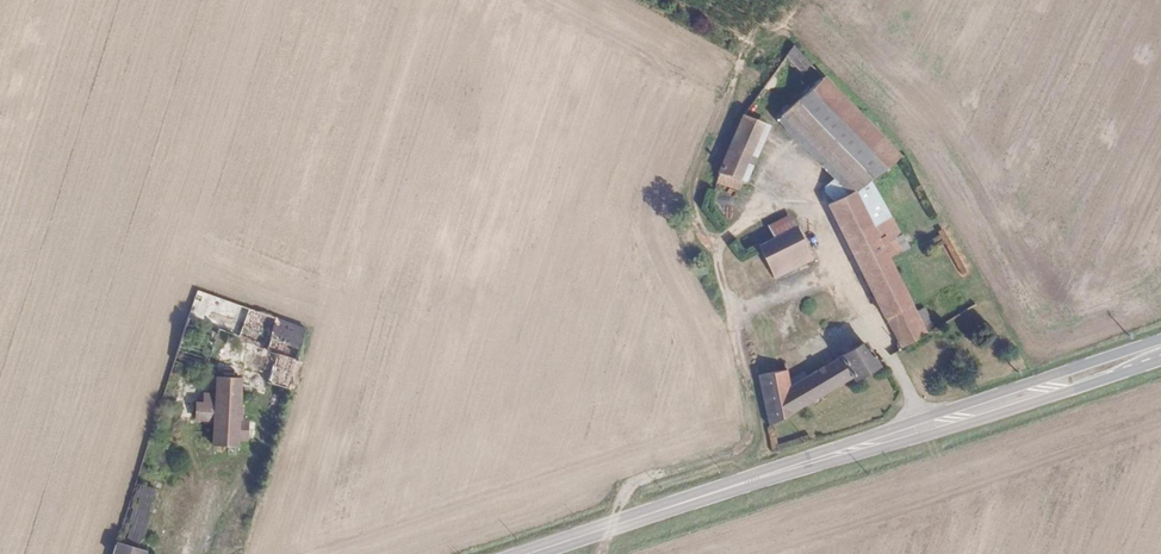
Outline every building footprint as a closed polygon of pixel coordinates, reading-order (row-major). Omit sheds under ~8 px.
[(813,61),(797,46),(792,54),(807,68),(813,61)] [(898,253),(913,244),(883,169),(905,145),(893,135),(863,107),(823,70),(785,113),(825,151),(861,185),(833,199),(857,247),(890,314),(904,308),(914,329),(900,335),(906,346),(934,331),(898,253)] [(745,179),(769,122),(749,112),(725,170),(745,179)] [(745,187),(748,180),(745,179),(725,170),(723,173),(722,178),(745,187)] [(818,256),(805,225),(765,244),(778,273),(818,256)] [(797,407),(858,374),(860,377),(885,362),(883,359),(870,338),(854,347),(798,377),(775,280),(767,283),(759,271),(747,275),(758,320),(763,338),(768,370),(764,372),(774,420),(797,407)] [(253,310),(206,289),(200,307),(248,325),(253,310)] [(914,329),(904,308),(890,314),(900,335),(914,329)] [(209,333),(215,315),(201,310),(194,331),(200,333),(201,329),(209,333)] [(276,335),(281,323),(296,330),(298,327),(253,310),(248,325),(244,336),(278,350),(280,350),(284,338),(276,335)] [(306,347),(310,332),(298,327),(296,330),(281,323),(276,335),(284,338),(306,347)] [(290,392),(300,355),(280,350),(278,350),(270,379),(280,382),(279,389),(290,392)] [(207,416),(208,402),(221,401),(221,375),(221,365),(207,364),(206,373),(178,372),(169,397),(154,448),(171,453),(174,441),(178,442),(184,421),(219,422),(220,419),(207,416)] [(248,417),(248,401),(247,401),(247,376),(221,375),(221,401),(208,402),(207,416),(220,419),(219,422),(218,444),(244,445),(244,436),(245,417),(248,417)] [(257,401),(258,376),(247,376),(247,401),(248,401),(257,401)] [(257,436),(258,418),(248,417),(245,417),(244,436),(257,436)] [(218,444),(219,422),(184,421),(178,442),(218,452),(218,444)] [(148,544),(171,453),(154,448),(131,540),(148,544)] [(154,545),(148,544),(131,540),(128,539),(124,553),(125,553),(152,553),(154,545)]
